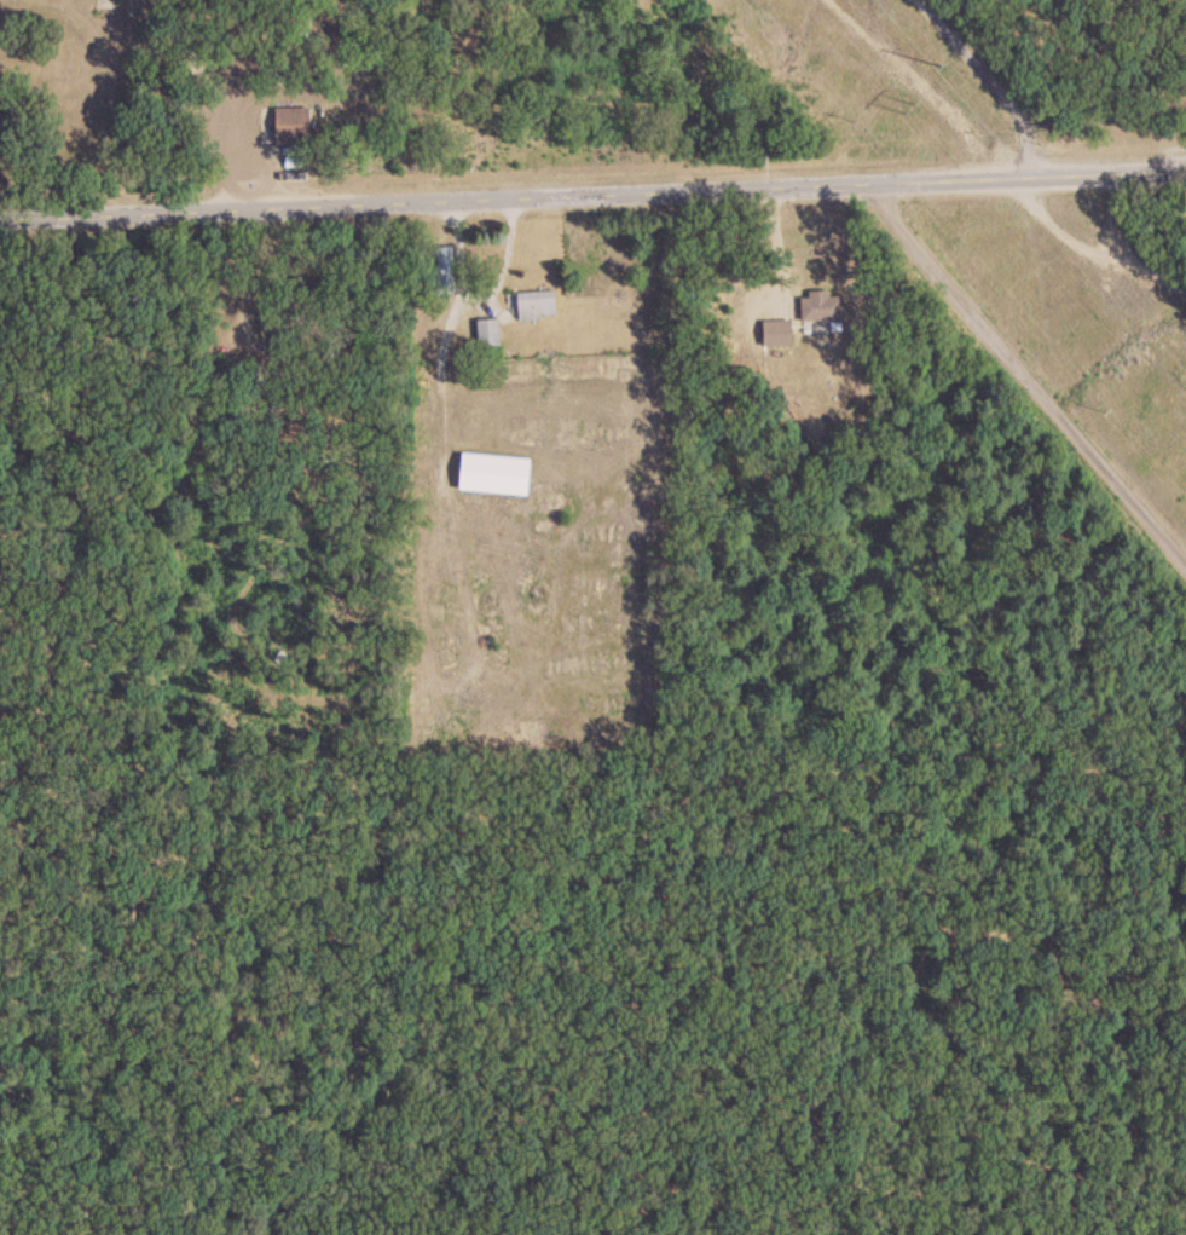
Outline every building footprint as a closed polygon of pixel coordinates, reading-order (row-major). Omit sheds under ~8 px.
[(276,145),(311,145),(311,109),(276,109),(276,145)] [(519,319),(557,319),(557,292),(519,292),(519,319)] [(844,292),(806,292),(806,320),(844,320),(844,292)] [(533,459),(463,453),(460,489),(530,494),(533,459)]
